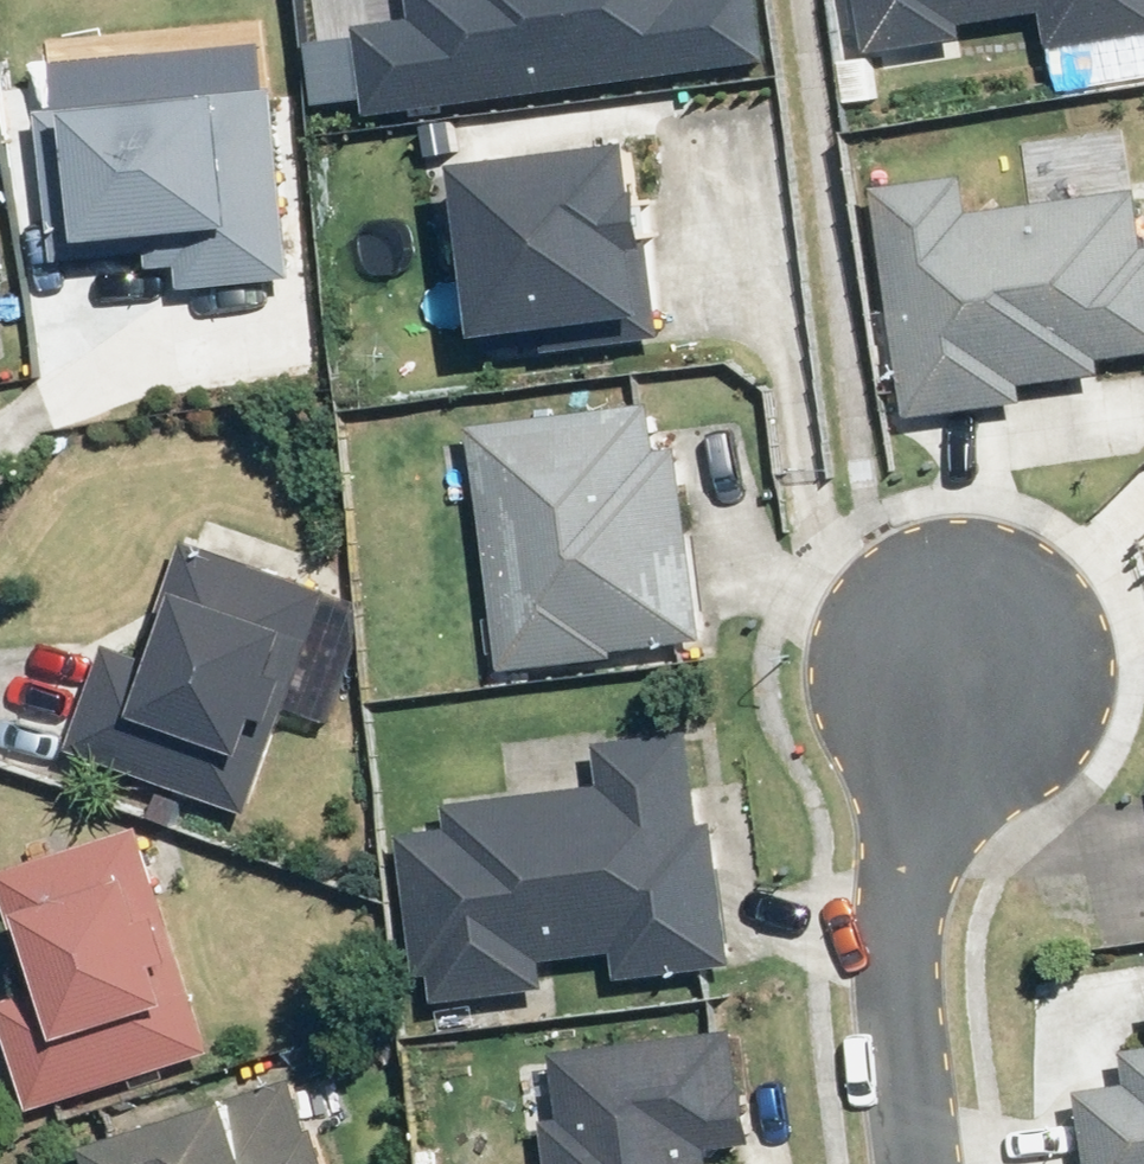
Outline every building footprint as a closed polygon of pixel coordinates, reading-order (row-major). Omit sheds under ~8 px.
[(374,95),(772,42),(767,0),(423,0),(424,7),(363,15),(374,95)] [(977,27),(1062,14),(1065,41),(1143,30),(1143,0),(874,0),(879,49),(979,39),(977,27)] [(71,263),(179,249),(185,293),(311,277),(305,230),(285,74),(51,104),(71,263)] [(498,148),(512,323),(677,310),(663,135),(498,148)] [(1026,201),(1022,165),(907,178),(933,410),(1045,398),(1043,372),(1143,361),(1143,188),(1026,201)] [(676,404),(492,419),(513,670),(696,655),(695,632),(711,631),(695,440),(680,442),(676,404)] [(192,537),(156,647),(118,635),(79,753),(117,766),(263,814),(339,586),(192,537)] [(429,969),(448,967),(451,994),(554,983),(552,964),(621,957),(623,977),(736,965),(710,729),(589,742),(593,784),(434,801),(437,823),(413,825),(429,969)] [(7,997),(42,1107),(226,1050),(191,940),(155,823),(4,870),(41,987),(7,997)] [(573,1042),(578,1113),(558,1114),(561,1163),(755,1163),(746,1031),(573,1042)] [(307,1074),(103,1147),(109,1163),(339,1163),(307,1074)] [(1089,1090),(1102,1163),(1143,1163),(1143,1080),(1089,1090)]
